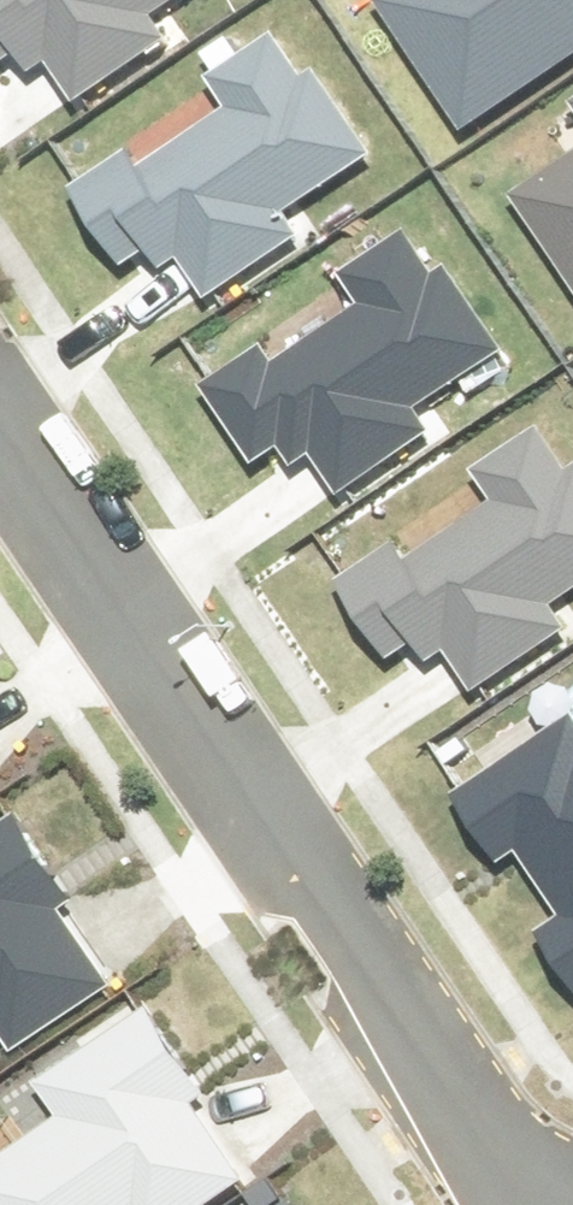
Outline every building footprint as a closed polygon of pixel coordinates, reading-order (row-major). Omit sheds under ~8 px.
[(40,50),(73,102),(165,44),(150,21),(183,0),(0,0),(0,75),(40,50)] [(386,3),(471,133),(572,66),(572,0),(390,0),(386,3)] [(124,169),(76,199),(125,278),(169,250),(202,302),(294,244),(279,221),(369,164),(322,90),(304,101),(273,52),(210,92),(227,118),(130,178),(124,169)] [(525,202),(572,276),(572,170),(525,202)] [(259,361),(210,392),(260,470),(304,443),(336,495),(429,437),(414,413),(504,357),(457,282),(439,293),(408,245),(345,284),(361,310),(265,371),(259,361)] [(342,590),(392,668),(435,641),(468,693),(560,635),(545,611),(572,594),(572,490),(570,491),(539,443),(476,483),(493,508),(397,569),(391,560),(342,590)] [(456,802),(500,873),(524,858),(567,925),(543,940),(572,988),(572,730),(572,729),(456,802)] [(10,1029),(23,1048),(108,994),(52,907),(63,900),(19,831),(0,844),(0,1035),(10,1029)] [(154,1021),(42,1088),(67,1128),(0,1167),(0,1204),(232,1204),(256,1191),(154,1021)]
